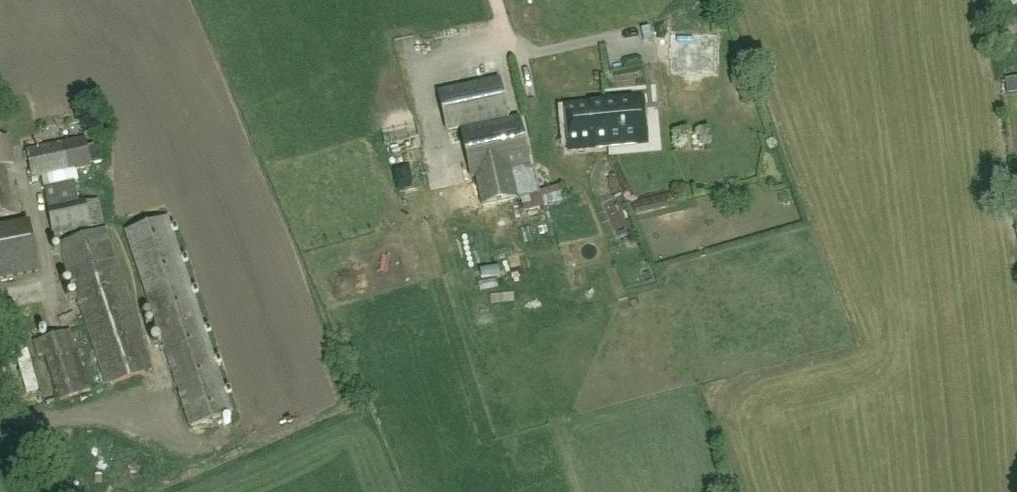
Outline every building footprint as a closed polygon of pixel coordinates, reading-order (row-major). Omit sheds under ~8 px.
[(727,20),(679,24),(683,64),(731,60),(727,20)] [(500,78),(486,80),(438,91),(446,128),(459,125),(470,178),(475,177),(481,205),(494,202),(517,198),(512,169),(530,165),(521,117),(508,119),(500,78)] [(604,101),(608,147),(648,143),(644,97),(604,101)] [(608,147),(604,101),(564,105),(568,150),(608,147)] [(9,137),(0,139),(0,216),(17,213),(8,166),(15,165),(9,137)] [(85,138),(28,151),(35,179),(92,166),(85,138)] [(55,190),(86,182),(83,169),(52,177),(55,190)] [(519,197),(524,214),(566,203),(562,186),(519,197)] [(75,205),(49,210),(55,235),(104,225),(99,199),(75,205)] [(126,231),(191,426),(233,413),(168,217),(126,231)] [(59,242),(63,252),(106,385),(152,370),(105,227),(59,242)] [(90,390),(76,348),(70,328),(33,341),(39,357),(45,355),(61,400),(90,390)]
